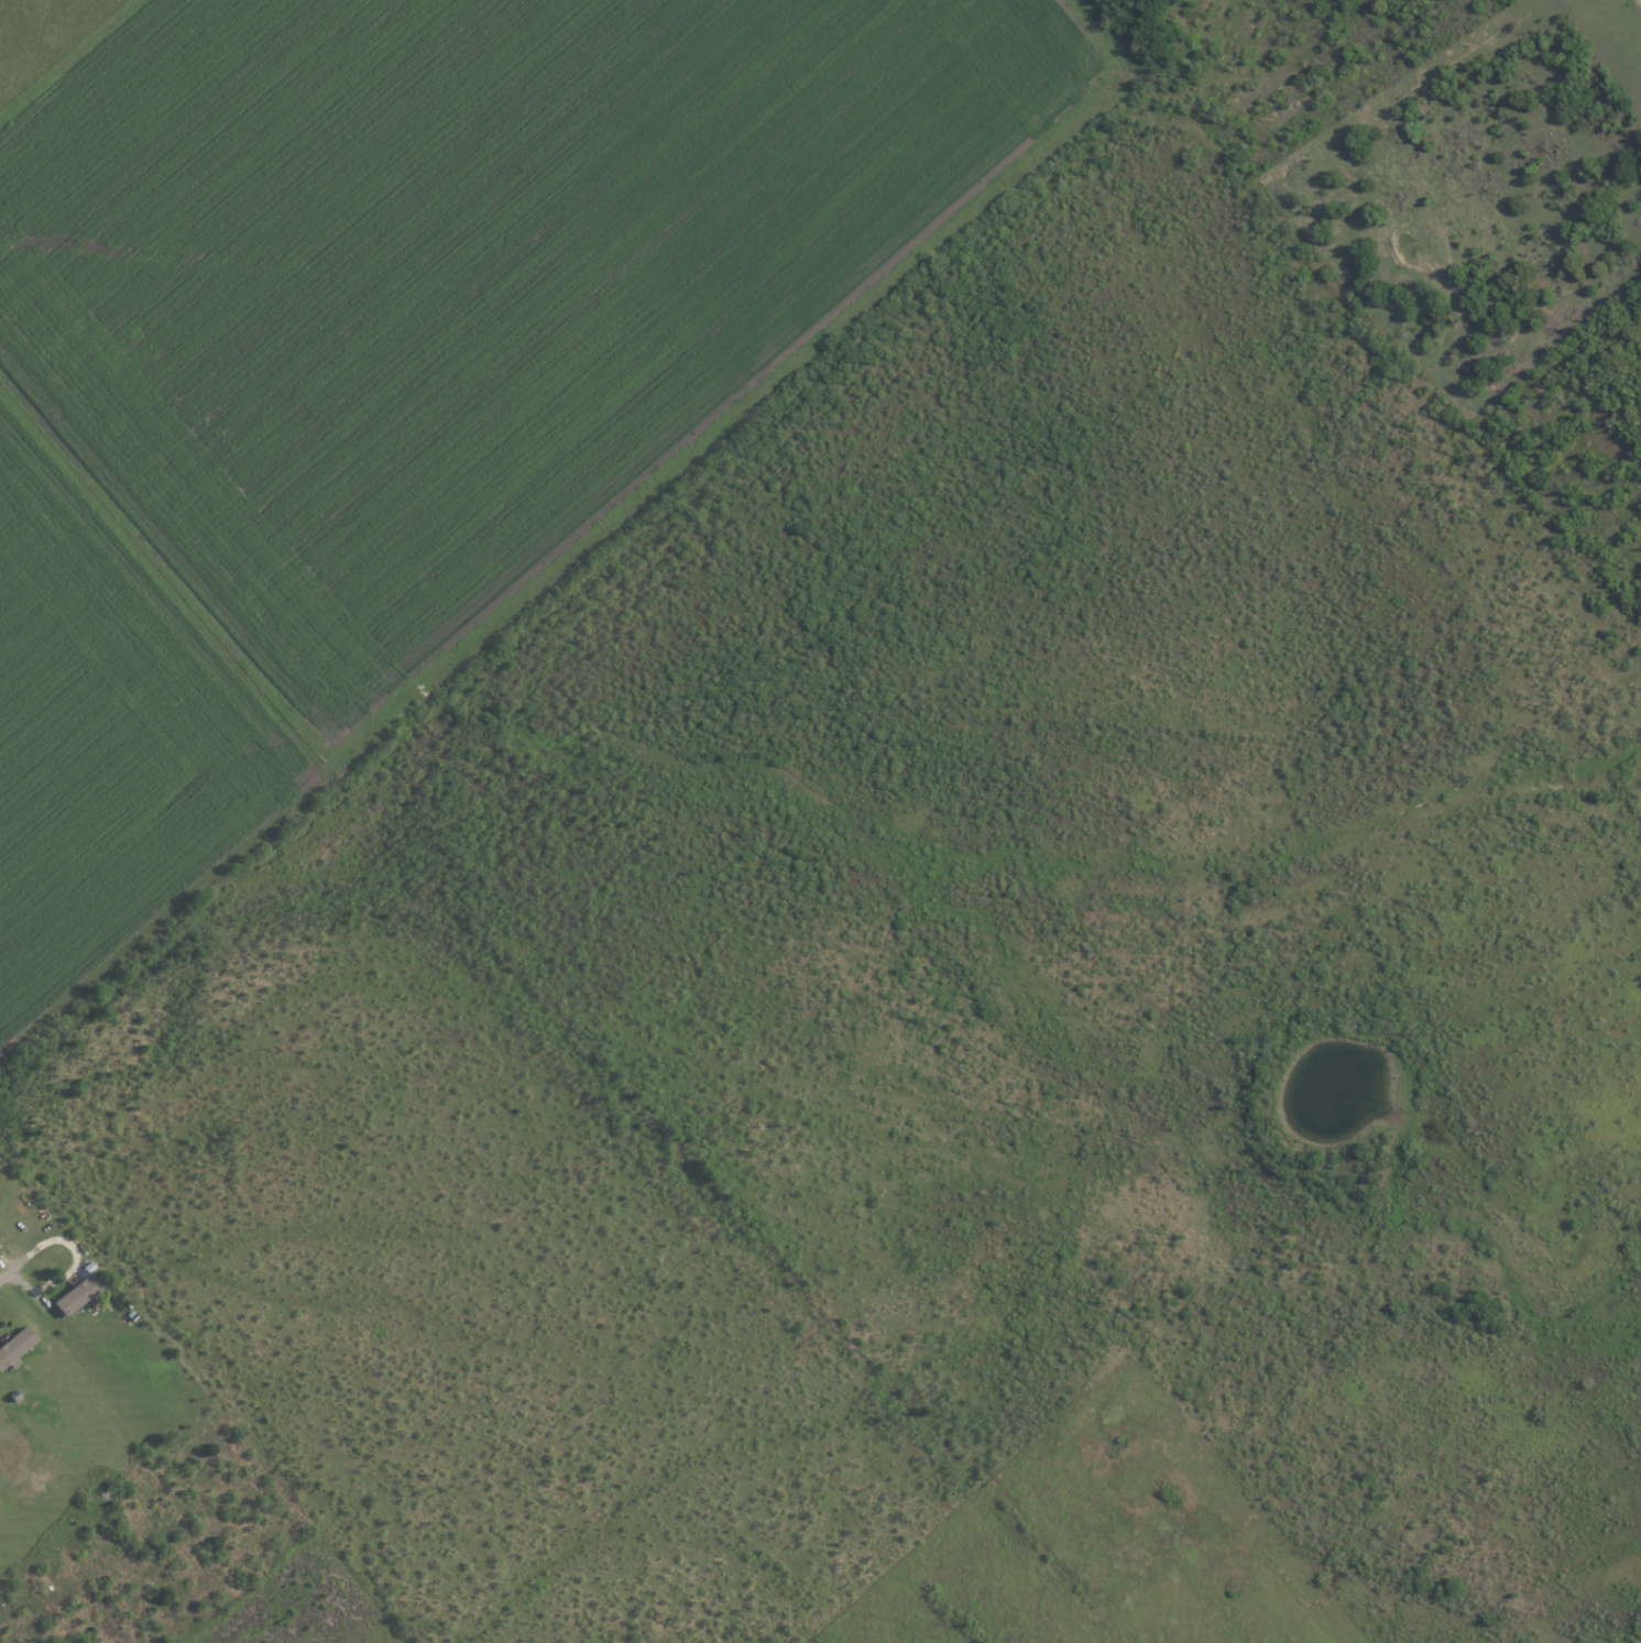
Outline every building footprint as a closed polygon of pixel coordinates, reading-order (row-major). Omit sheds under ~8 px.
[(49,1301),(61,1316),(101,1285),(89,1270),(49,1301)] [(4,1364),(5,1366),(34,1341),(20,1325),(0,1342),(0,1368),(4,1364)]
